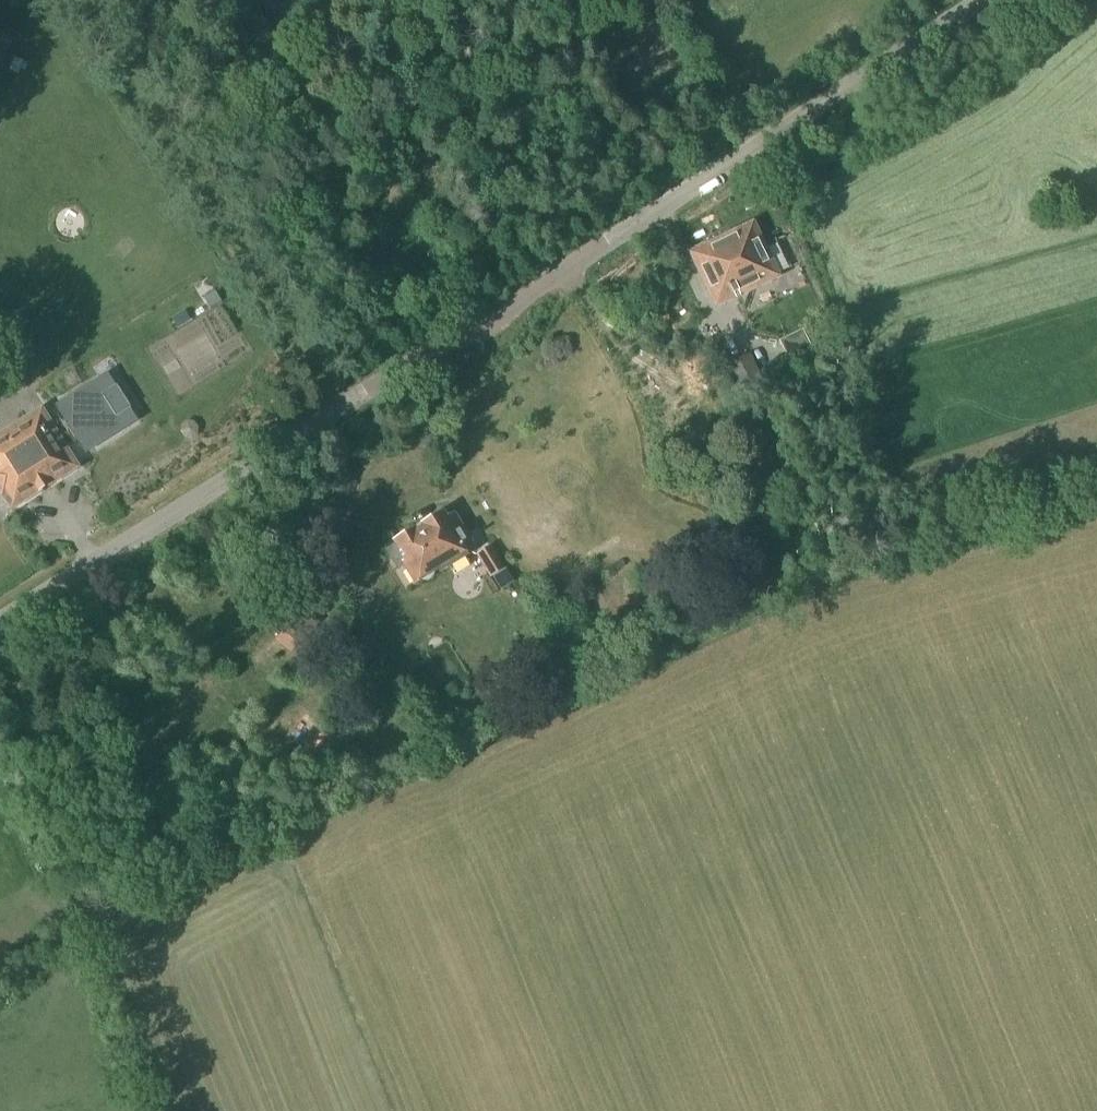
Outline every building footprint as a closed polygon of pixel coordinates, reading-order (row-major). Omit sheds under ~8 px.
[(715,304),(776,275),(752,225),(692,254),(715,304)] [(788,272),(797,268),(784,242),(775,247),(788,272)] [(210,308),(221,301),(214,291),(203,298),(210,308)] [(171,320),(176,329),(190,321),(184,312),(171,320)] [(811,349),(803,330),(779,341),(788,360),(811,349)] [(749,354),(724,367),(735,388),(761,375),(749,354)] [(106,377),(58,407),(65,418),(51,427),(42,411),(0,438),(0,491),(2,494),(3,493),(12,507),(76,467),(64,449),(79,439),(86,451),(134,421),(127,410),(131,408),(117,385),(113,388),(106,377)] [(446,520),(443,513),(439,516),(433,514),(426,517),(426,523),(412,532),(407,530),(401,534),(400,539),(393,543),(405,563),(403,564),(415,584),(421,580),(423,581),(425,581),(427,581),(429,581),(430,580),(431,579),(432,577),(433,577),(433,576),(433,574),(433,573),(438,570),(439,572),(475,550),(454,515),(446,520)] [(492,546),(476,556),(490,578),(493,576),(500,588),(511,582),(504,570),(505,569),(492,546)]
